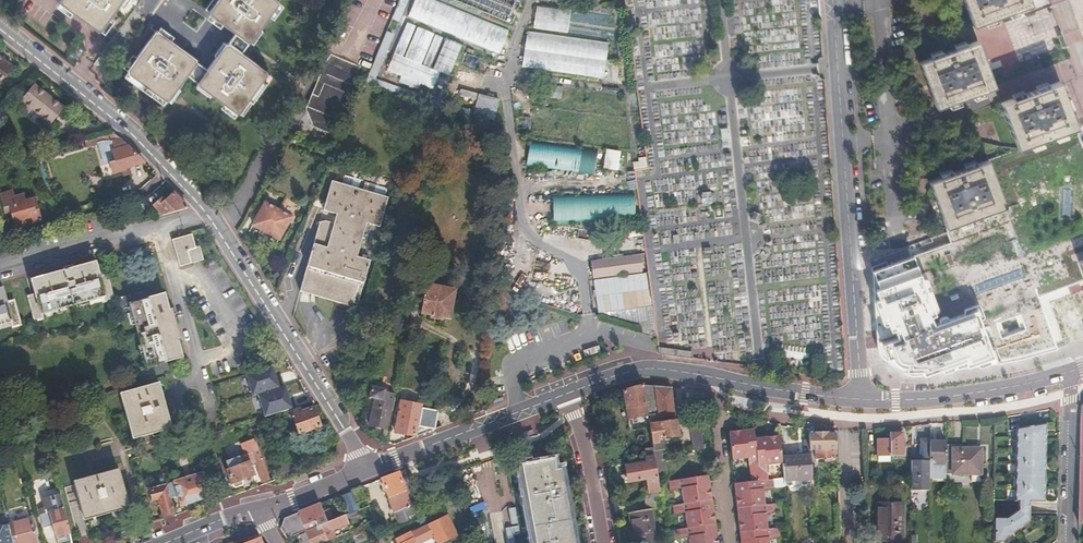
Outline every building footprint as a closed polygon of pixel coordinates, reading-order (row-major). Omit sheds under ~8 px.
[(56,2),(58,4),(70,13),(99,34),(100,33),(109,21),(119,7),(125,0),(57,0),(56,2)] [(119,7),(123,11),(131,0),(125,0),(119,7)] [(127,74),(165,102),(166,104),(168,101),(177,89),(186,77),(195,84),(194,85),(197,87),(209,95),(223,105),(235,114),(237,116),(238,114),(266,76),(268,73),(243,56),(240,54),(246,45),(249,47),(251,44),(259,33),(270,18),(278,5),(280,3),(278,2),(275,0),(217,0),(216,1),(207,13),(205,15),(209,18),(221,26),(233,35),(227,44),(224,42),(222,45),(214,56),(205,70),(196,63),(197,61),(170,41),(158,32),(155,30),(134,57),(125,70),(123,72),(127,74)] [(207,13),(216,1),(215,0),(212,0),(204,11),(207,13)] [(428,0),(415,0),(409,15),(500,52),(508,33),(428,0)] [(512,23),(520,4),(509,0),(456,0),(512,23)] [(984,20),(995,16),(1008,11),(1019,8),(1031,3),(1030,0),(963,0),(972,24),(984,20)] [(68,16),(70,13),(58,4),(56,7),(68,16)] [(398,4),(392,19),(399,22),(405,7),(398,4)] [(282,8),(278,5),(270,18),(274,20),(282,8)] [(570,10),(536,6),(533,28),(567,33),(570,10)] [(995,16),(984,20),(986,24),(997,20),(995,16)] [(218,31),(221,26),(209,18),(205,22),(218,31)] [(114,24),(109,21),(100,33),(104,36),(114,24)] [(440,73),(434,70),(431,69),(443,38),(436,35),(423,66),(421,65),(434,34),(418,27),(405,59),(402,58),(415,26),(407,23),(387,71),(433,89),(440,73)] [(161,29),(158,32),(170,41),(173,38),(161,29)] [(387,31),(369,75),(375,78),(394,34),(387,31)] [(609,42),(526,32),(521,67),(605,78),(609,42)] [(263,35),(259,33),(251,44),(255,47),(263,35)] [(447,37),(434,70),(440,73),(450,77),(464,44),(447,37)] [(956,48),(942,53),(932,57),(920,61),(936,106),(948,102),(959,98),(972,94),(983,90),(995,86),(978,40),(966,45),(956,48)] [(954,44),(956,48),(966,45),(965,40),(954,44)] [(211,54),(214,56),(222,45),(219,42),(211,54)] [(243,56),(249,47),(246,45),(240,54),(243,56)] [(122,68),(125,70),(134,57),(131,55),(122,68)] [(11,66),(0,57),(0,80),(11,66)] [(326,65),(306,111),(314,129),(334,138),(363,70),(333,57),(326,65)] [(165,102),(127,74),(124,78),(162,106),(165,102)] [(473,117),(368,75),(364,84),(423,107),(440,114),(469,125),(473,117)] [(270,79),(266,76),(238,114),(242,117),(270,79)] [(1035,84),(1037,88),(1048,84),(1046,79),(1035,84)] [(31,80),(13,101),(25,110),(29,105),(47,120),(60,104),(31,80)] [(1037,88),(1023,93),(1013,96),(1000,101),(1017,147),(1029,142),(1040,138),(1053,134),(1064,130),(1075,126),(1059,80),(1048,84),(1037,88)] [(206,99),(209,95),(197,87),(194,90),(206,99)] [(182,92),(177,89),(168,101),(173,104),(182,92)] [(985,94),(983,90),(972,94),(973,98),(985,94)] [(500,99),(479,94),(474,116),(495,121),(500,99)] [(960,103),(959,98),(948,102),(950,107),(960,103)] [(232,118),(235,114),(223,105),(220,109),(232,118)] [(1066,133),(1054,137),(1041,142),(1030,146),(990,161),(988,162),(1003,204),(997,206),(1002,222),(1004,221),(1009,237),(944,261),(953,286),(942,290),(947,303),(948,306),(959,301),(972,337),(1038,313),(1033,296),(1067,284),(1082,279),(1074,259),(1082,255),(1082,127),(1066,133)] [(113,132),(110,130),(98,134),(101,143),(106,162),(109,161),(113,173),(123,170),(125,170),(124,167),(129,165),(144,161),(142,159),(136,153),(129,147),(123,141),(117,136),(113,132)] [(98,134),(83,138),(85,147),(101,143),(98,134)] [(1054,137),(1053,134),(1040,138),(1041,142),(1054,137)] [(597,150),(528,142),(525,166),(594,174),(597,150)] [(622,151),(607,149),(604,168),(619,170),(622,151)] [(633,169),(646,167),(645,158),(632,160),(633,169)] [(944,225),(956,221),(967,217),(980,212),(990,209),(997,206),(1003,204),(988,162),(987,159),(974,163),(964,167),(951,172),(940,176),(928,180),(944,225)] [(938,171),(940,176),(951,172),(950,168),(938,171)] [(319,223),(298,292),(356,309),(370,263),(357,258),(367,224),(380,228),(389,198),(332,181),(323,210),(337,215),(334,224),(327,221),(319,223)] [(11,197),(9,191),(0,193),(0,204),(4,219),(11,217),(14,226),(40,219),(34,197),(18,201),(12,202),(11,197)] [(153,206),(162,215),(188,207),(184,203),(174,192),(165,200),(163,197),(153,206)] [(712,192),(700,192),(701,204),(712,203),(712,192)] [(633,194),(552,198),(553,223),(634,220),(633,194)] [(285,197),(280,207),(288,211),(293,202),(285,197)] [(265,203),(253,225),(279,239),(291,217),(265,203)] [(992,214),(990,209),(980,212),(982,217),(992,214)] [(967,217),(956,221),(957,226),(968,222),(967,217)] [(189,235),(172,240),(179,266),(201,259),(198,247),(194,248),(189,235)] [(591,261),(593,280),(646,273),(644,254),(591,261)] [(1074,259),(1082,279),(1082,283),(1082,255),(1074,259)] [(104,291),(105,297),(106,300),(115,297),(108,274),(100,276),(96,262),(35,278),(32,279),(36,294),(29,296),(34,314),(35,319),(43,317),(43,314),(42,312),(41,308),(45,307),(64,302),(65,305),(81,301),(80,298),(104,291)] [(646,273),(593,280),(598,313),(651,306),(646,273)] [(426,285),(419,315),(427,316),(426,319),(439,322),(440,319),(447,320),(453,291),(426,285)] [(11,316),(12,322),(13,325),(21,323),(14,300),(7,302),(2,286),(0,286),(0,319),(11,316)] [(81,303),(105,297),(104,291),(80,298),(81,301),(81,303)] [(139,323),(136,324),(143,345),(146,344),(152,364),(146,366),(142,367),(145,376),(169,369),(166,361),(184,356),(165,293),(148,298),(146,291),(122,298),(125,306),(128,305),(134,304),(139,323)] [(66,307),(65,305),(64,302),(45,307),(41,308),(42,312),(43,314),(66,307)] [(134,325),(136,324),(139,323),(134,304),(128,305),(134,325)] [(1073,313),(1072,312),(1066,314),(1069,325),(1082,321),(1082,315),(1081,310),(1073,313)] [(12,322),(11,316),(0,319),(0,325),(12,322)] [(140,346),(146,366),(152,364),(146,344),(143,345),(140,346)] [(246,375),(253,396),(257,394),(280,387),(274,367),(246,375)] [(643,383),(622,388),(625,405),(628,416),(630,415),(647,413),(643,383)] [(659,421),(654,385),(648,384),(643,383),(647,413),(649,423),(659,421)] [(130,405),(133,419),(139,437),(170,427),(164,409),(161,400),(156,384),(126,392),(130,405)] [(654,385),(659,421),(675,419),(671,387),(667,386),(654,385)] [(280,387),(257,394),(264,416),(292,408),(285,386),(280,387)] [(390,411),(392,411),(396,394),(385,391),(382,401),(377,399),(375,408),(373,408),(369,426),(386,430),(390,411)] [(416,437),(421,411),(421,407),(400,403),(394,432),(416,437)] [(301,408),(292,412),(302,432),(322,422),(314,405),(302,410),(301,408)] [(416,437),(434,430),(437,414),(421,411),(416,437)] [(699,416),(690,418),(691,436),(693,450),(703,449),(699,416)] [(675,419),(649,423),(651,438),(677,435),(675,419)] [(1009,517),(1009,536),(1029,521),(1029,501),(1044,501),(1045,423),(1018,428),(1016,500),(1019,500),(1019,510),(1009,517)] [(782,457),(780,435),(755,438),(754,429),(729,432),(732,459),(749,458),(750,467),(758,467),(758,470),(759,474),(768,473),(767,465),(783,463),(782,457)] [(809,432),(810,451),(810,458),(815,458),(824,457),(824,463),(835,462),(835,456),(833,456),(833,447),(834,447),(834,431),(809,432)] [(939,432),(930,432),(930,439),(930,460),(930,464),(939,464),(939,459),(947,459),(947,445),(947,441),(939,441),(939,432)] [(886,438),(887,455),(900,456),(901,433),(886,433),(886,438)] [(876,455),(887,455),(886,438),(877,438),(876,455)] [(930,460),(930,439),(920,439),(920,461),(912,461),(912,490),(930,490),(930,464),(930,460)] [(947,459),(947,474),(973,474),(975,474),(975,471),(983,471),(983,456),(974,456),(974,448),(966,448),(966,445),(947,445),(947,459)] [(983,448),(974,448),(974,456),(983,456),(983,448)] [(257,460),(265,456),(262,450),(254,453),(257,460)] [(783,463),(785,482),(800,480),(799,476),(811,475),(810,458),(810,451),(799,452),(800,455),(782,457),(783,463)] [(654,454),(648,455),(646,456),(648,461),(623,467),(626,482),(645,478),(648,493),(659,491),(658,481),(654,454)] [(273,476),(265,456),(257,460),(261,471),(257,472),(262,483),(274,478),(273,476)] [(559,468),(554,469),(551,459),(518,464),(532,542),(573,542),(559,468)] [(249,462),(228,471),(232,482),(253,475),(249,462)] [(84,513),(91,511),(118,504),(129,501),(127,498),(121,477),(120,471),(110,474),(82,481),(76,483),(84,513)] [(203,471),(174,481),(182,506),(212,496),(203,471)] [(975,474),(973,474),(973,482),(983,482),(983,471),(975,471),(975,474)] [(397,472),(381,479),(390,504),(398,525),(415,518),(397,472)] [(709,476),(672,480),(673,488),(681,487),(684,503),(676,504),(677,514),(685,512),(687,527),(679,528),(680,537),(688,536),(689,542),(719,542),(709,476)] [(768,479),(760,480),(735,483),(742,542),(770,542),(770,539),(769,529),(767,514),(766,505),(764,489),(772,488),(771,479),(768,479)] [(162,516),(176,511),(168,485),(149,491),(152,502),(157,501),(162,516)] [(351,494),(355,503),(366,499),(361,486),(350,490),(351,494)] [(70,532),(63,505),(59,491),(42,495),(45,509),(41,510),(49,537),(70,532)] [(340,498),(346,515),(358,510),(355,503),(351,494),(341,498),(340,498)] [(462,498),(447,506),(449,512),(465,504),(462,498)] [(643,501),(643,502),(644,506),(661,503),(660,498),(643,501)] [(319,503),(298,512),(306,531),(327,523),(319,503)] [(661,503),(644,506),(646,515),(631,517),(635,542),(656,542),(651,514),(662,512),(661,503)] [(876,542),(901,542),(901,503),(876,504),(876,524),(876,542)] [(774,504),(766,505),(767,514),(775,513),(774,504)] [(368,506),(358,510),(360,515),(364,527),(367,526),(375,523),(368,506)] [(358,510),(346,515),(342,516),(345,521),(360,515),(358,510)] [(287,539),(299,534),(304,532),(306,531),(298,512),(282,518),(279,526),(287,539)] [(304,532),(309,542),(325,542),(334,539),(331,531),(346,524),(345,521),(342,516),(327,523),(306,531),(304,532)] [(402,542),(444,542),(457,537),(447,516),(401,538),(403,542),(402,542)] [(15,542),(27,542),(37,541),(31,517),(9,522),(10,523),(15,542)] [(1000,519),(999,542),(1009,536),(1009,517),(1006,519),(1000,519)] [(10,523),(0,526),(0,542),(15,542),(10,523)] [(380,535),(375,523),(367,526),(371,539),(380,535)] [(367,526),(364,527),(352,532),(356,542),(362,542),(371,539),(367,526)] [(776,528),(769,529),(770,539),(777,538),(776,528)] [(299,534),(303,542),(309,542),(304,532),(299,534)]
